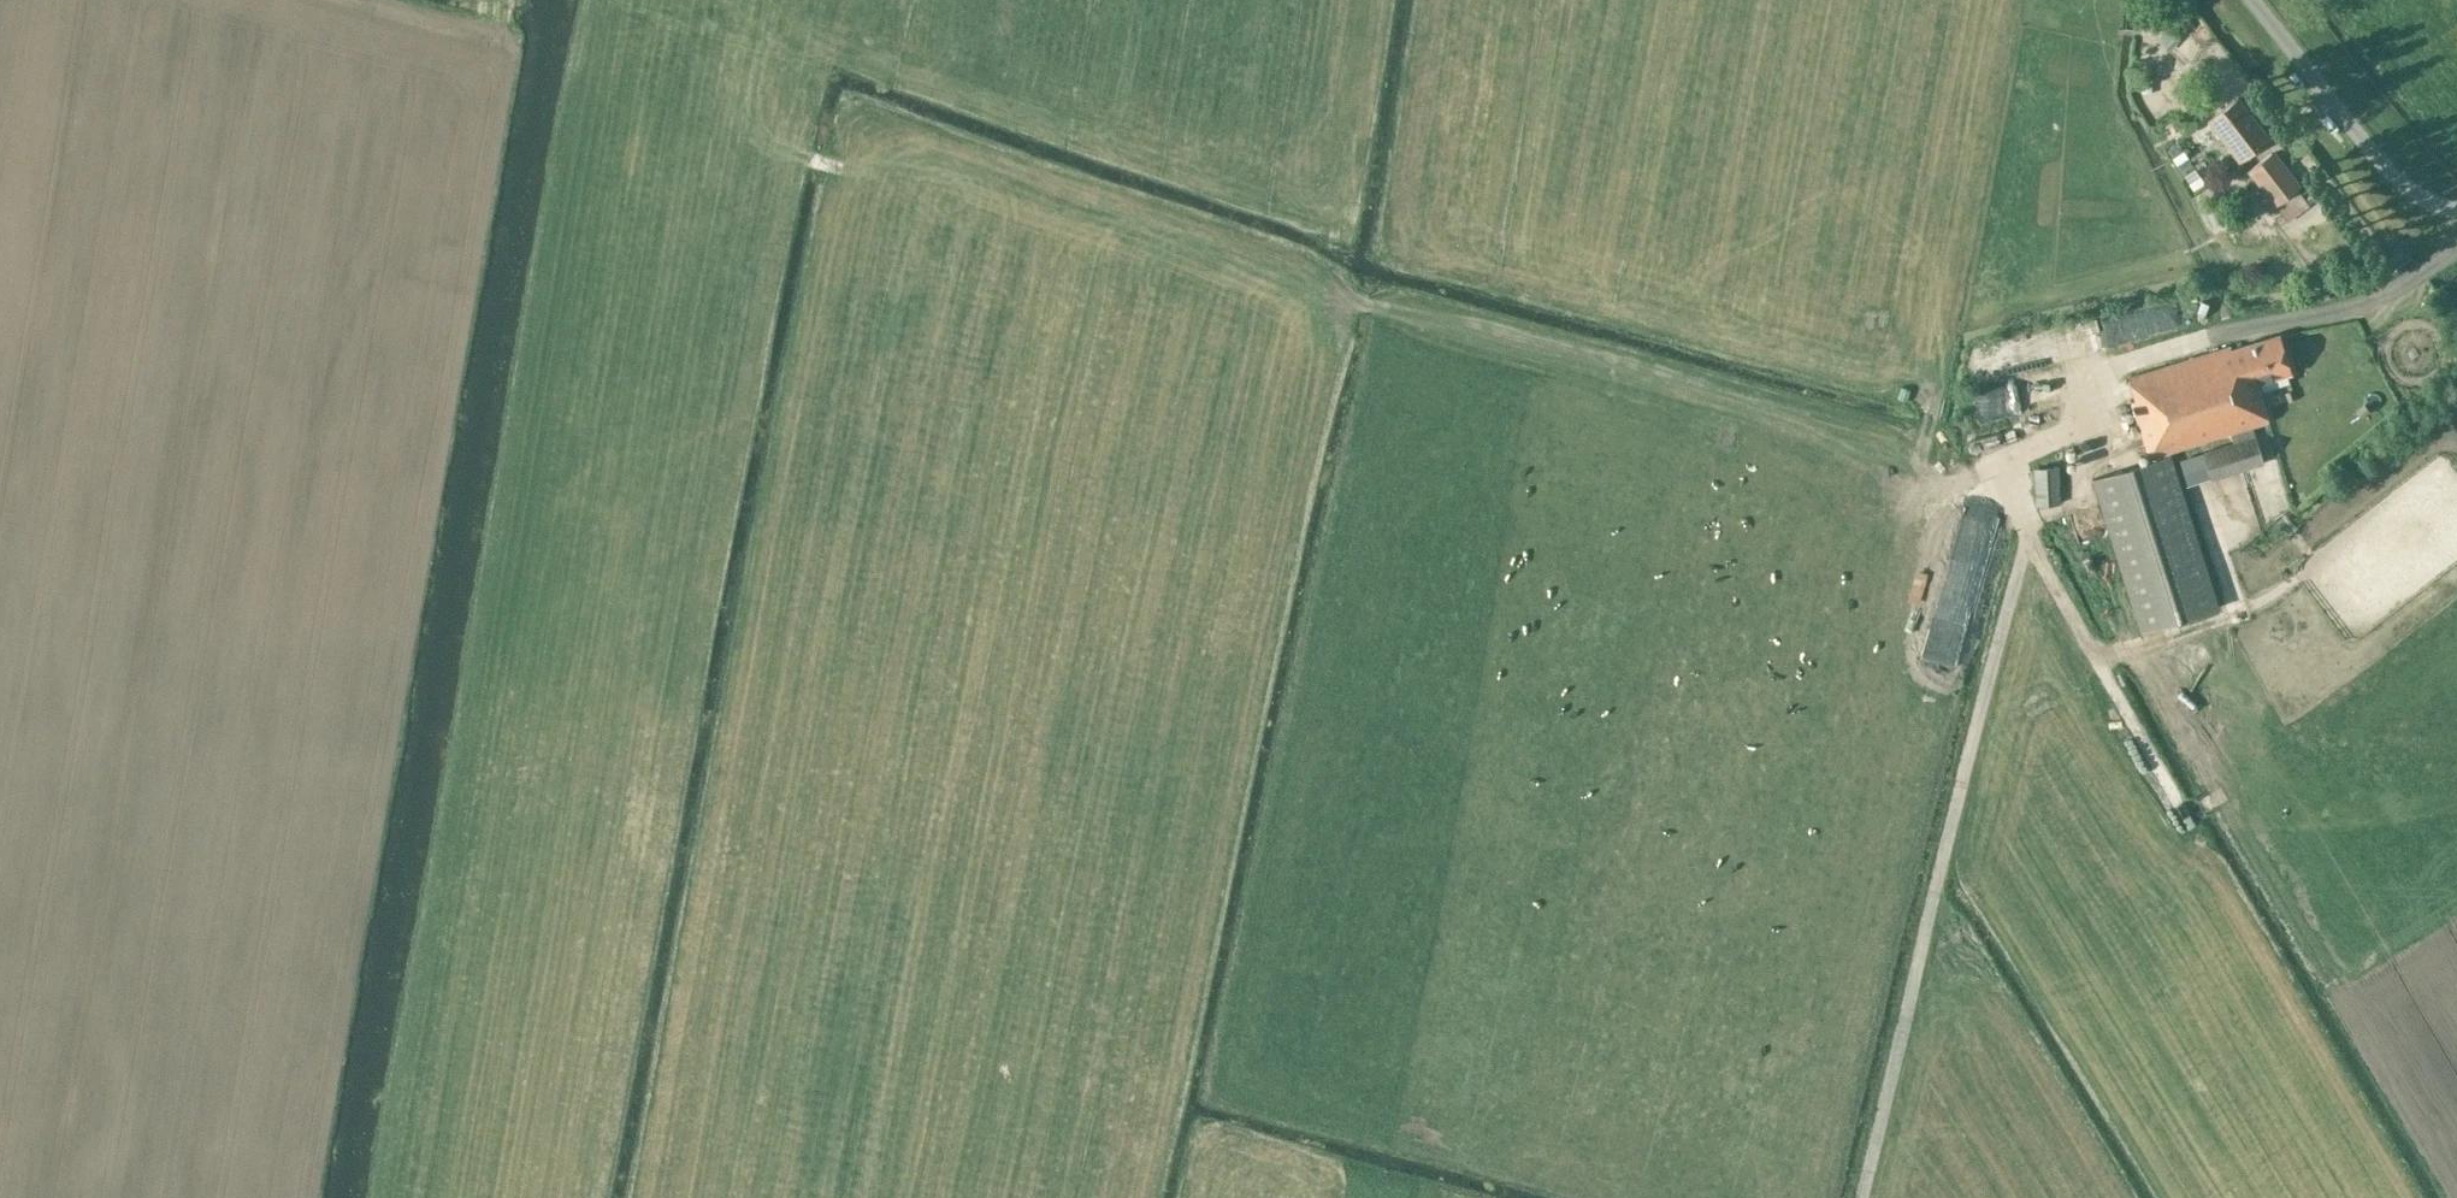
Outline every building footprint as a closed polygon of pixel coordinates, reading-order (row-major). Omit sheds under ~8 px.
[(2238,159),(2268,136),(2239,97),(2209,120),(2211,122),(2209,124),(2218,135),(2219,134),(2238,159)] [(2249,171),(2274,204),(2275,203),(2288,220),(2308,205),(2295,188),(2299,185),(2273,152),(2249,171)] [(2248,281),(2249,287),(2259,284),(2257,278),(2248,281)] [(2168,308),(2152,318),(2161,334),(2178,325),(2168,308)] [(2230,345),(2128,377),(2135,398),(2131,400),(2148,457),(2268,421),(2257,383),(2290,373),(2279,335),(2231,349),(2230,345)] [(2265,462),(2257,435),(2204,451),(2213,478),(2265,462)] [(2219,607),(2171,455),(2093,479),(2142,632),(2219,607)] [(2035,468),(2036,504),(2060,503),(2059,467),(2035,468)]
